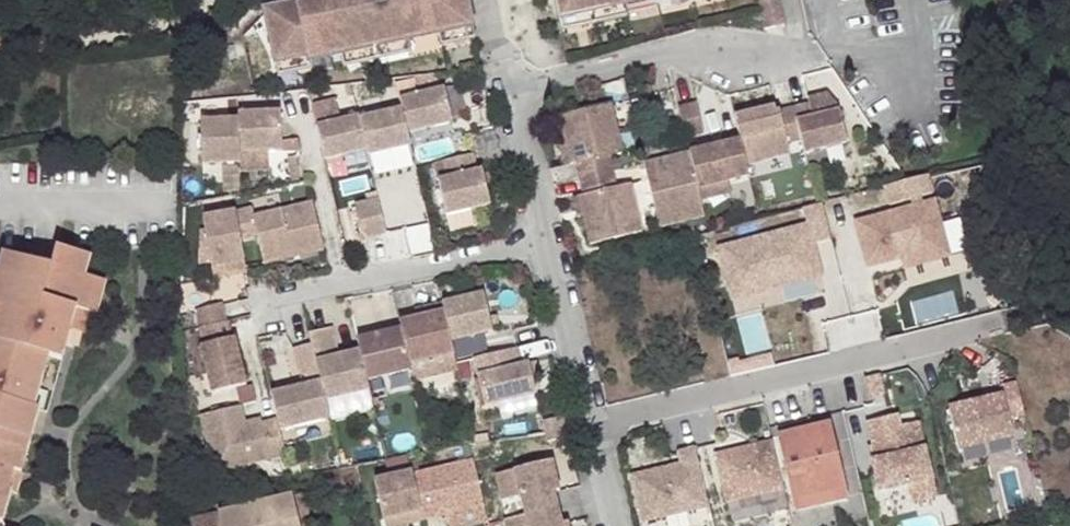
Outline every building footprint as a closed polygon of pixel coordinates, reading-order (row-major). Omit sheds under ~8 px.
[(471,26),(465,0),(295,0),(297,6),(272,11),(264,13),(275,64),(309,57),(340,50),(341,55),(407,41),(406,36),(437,29),(438,33),(471,26)] [(295,0),(276,0),(270,5),(272,11),(297,6),(295,0)] [(558,20),(624,5),(623,0),(554,0),(558,20)] [(624,5),(625,9),(666,0),(623,0),(624,5)] [(625,9),(624,5),(558,20),(561,31),(626,16),(625,9)] [(474,38),(471,26),(438,33),(441,45),(474,38)] [(407,41),(341,55),(343,67),(409,52),(407,41)] [(309,57),(275,64),(278,76),(311,69),(309,57)] [(453,122),(444,88),(418,94),(414,77),(413,77),(412,79),(410,77),(394,82),(401,108),(407,133),(453,122)] [(838,109),(828,93),(807,98),(808,103),(775,111),(774,105),(734,116),(740,139),(746,164),(789,154),(786,143),(801,139),(804,152),(847,143),(838,109)] [(410,145),(401,108),(359,119),(358,116),(339,120),(334,99),(311,105),(316,126),(324,160),(367,149),(368,154),(410,145)] [(590,244),(641,231),(630,183),(616,187),(609,154),(622,151),(610,103),(596,107),(559,116),(570,163),(576,162),(584,195),(579,196),(583,215),(590,244)] [(704,132),(697,103),(678,107),(685,136),(704,132)] [(282,140),(281,111),(237,112),(238,119),(240,152),(282,150),(282,140)] [(238,119),(200,120),(203,164),(240,163),(240,152),(238,119)] [(297,139),(282,140),(282,150),(298,150),(297,139)] [(740,139),(688,152),(644,163),(659,226),(704,216),(700,200),(698,189),(728,181),(749,176),(746,164),(740,139)] [(563,165),(570,163),(565,144),(559,145),(563,165)] [(478,171),(474,154),(432,164),(436,181),(438,180),(446,214),(471,208),(490,204),(482,169),(478,171)] [(386,174),(395,225),(429,219),(420,168),(386,174)] [(867,267),(903,258),(906,269),(953,258),(933,173),(861,191),(867,213),(854,216),(867,267)] [(728,181),(698,189),(700,200),(731,194),(728,181)] [(583,215),(579,196),(571,198),(576,217),(583,215)] [(387,232),(378,198),(355,204),(361,232),(368,237),(387,232)] [(818,278),(842,272),(825,201),(803,206),(807,222),(718,243),(736,314),(822,293),(818,278)] [(324,249),(312,202),(254,216),(252,209),(235,212),(241,241),(257,238),(263,264),(324,249)] [(471,208),(446,214),(450,230),(474,225),(471,208)] [(241,241),(235,212),(202,218),(206,236),(199,237),(198,265),(210,263),(211,267),(244,261),(241,241)] [(393,255),(434,250),(432,227),(390,232),(393,255)] [(3,254),(0,266),(0,522),(2,522),(11,489),(9,489),(14,471),(21,473),(30,441),(25,440),(48,357),(61,360),(70,328),(75,309),(94,314),(103,282),(83,276),(88,256),(56,247),(51,267),(3,254)] [(244,261),(211,267),(213,278),(246,271),(244,261)] [(493,331),(483,293),(441,303),(443,311),(451,341),(493,331)] [(221,302),(199,307),(198,327),(225,320),(221,302)] [(89,313),(75,309),(70,328),(84,332),(89,313)] [(454,354),(443,311),(416,317),(415,310),(397,314),(399,323),(410,365),(454,354)] [(246,385),(235,338),(232,338),(228,320),(225,320),(198,327),(203,345),(200,346),(212,392),(246,385)] [(411,370),(399,323),(382,327),(383,332),(356,338),(359,350),(367,381),(411,370)] [(367,381),(359,350),(338,355),(331,327),(309,333),(312,344),(321,380),(326,401),(369,390),(367,381)] [(321,380),(312,344),(294,348),(300,373),(305,374),(308,384),(321,380)] [(522,364),(517,348),(473,359),(485,406),(536,393),(532,379),(528,362),(522,364)] [(454,354),(410,365),(411,370),(414,381),(457,371),(454,354)] [(539,377),(535,361),(528,362),(532,379),(539,377)] [(326,401),(321,380),(308,384),(271,393),(277,418),(281,430),(330,418),(326,401)] [(998,398),(944,411),(953,449),(1008,436),(998,398)] [(277,418),(262,422),(261,418),(245,422),(241,405),(200,415),(214,472),(286,456),(277,418)] [(866,418),(878,488),(910,482),(913,501),(937,497),(923,421),(901,425),(899,412),(866,418)] [(569,437),(564,416),(543,421),(547,441),(569,437)] [(844,487),(829,423),(778,436),(793,500),(844,487)] [(680,462),(633,470),(641,519),(710,507),(699,445),(678,449),(680,462)] [(473,459),(412,473),(421,510),(423,519),(446,514),(484,503),(473,459)] [(554,491),(560,490),(552,461),(495,474),(501,501),(520,496),(524,515),(504,520),(506,525),(568,525),(567,522),(562,523),(554,491)] [(1041,463),(1002,468),(1007,508),(1046,503),(1041,463)] [(412,473),(411,471),(374,479),(383,520),(421,510),(412,473)] [(844,487),(793,500),(795,510),(846,498),(844,487)] [(970,506),(965,490),(949,495),(954,511),(970,506)] [(304,492),(183,522),(183,525),(312,525),(304,492)] [(446,514),(449,525),(470,525),(488,521),(484,503),(446,514)] [(383,520),(385,525),(408,525),(408,524),(423,519),(421,510),(383,520)]
